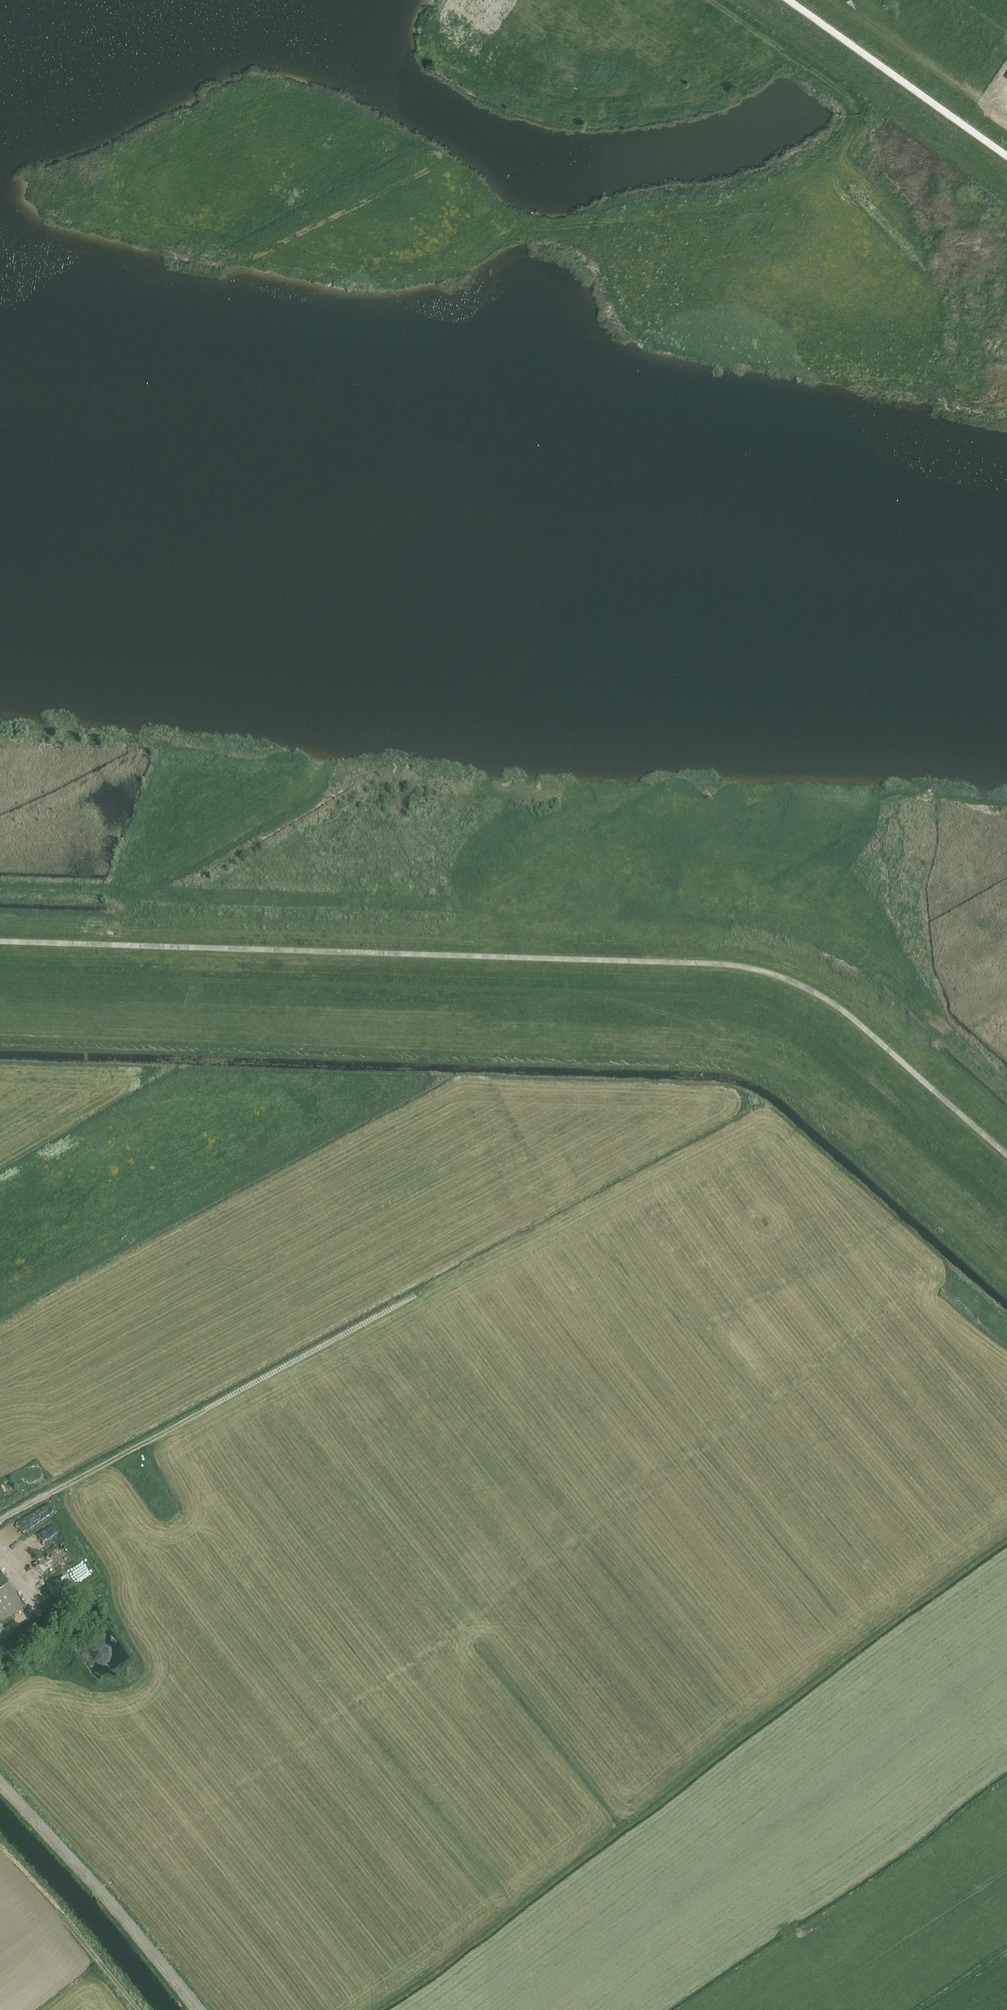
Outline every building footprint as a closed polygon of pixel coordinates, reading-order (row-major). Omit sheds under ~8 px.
[(0,1485),(0,1498),(15,1493),(11,1481),(0,1485)] [(15,1536),(47,1518),(39,1505),(7,1523),(15,1536)] [(12,1563),(56,1533),(47,1520),(3,1550),(12,1563)] [(21,1575),(29,1585),(67,1554),(59,1543),(21,1575)] [(70,1581),(88,1573),(84,1564),(66,1572),(70,1581)] [(24,1607),(0,1574),(0,1624),(24,1607)] [(38,1592),(44,1603),(58,1595),(52,1584),(38,1592)]
